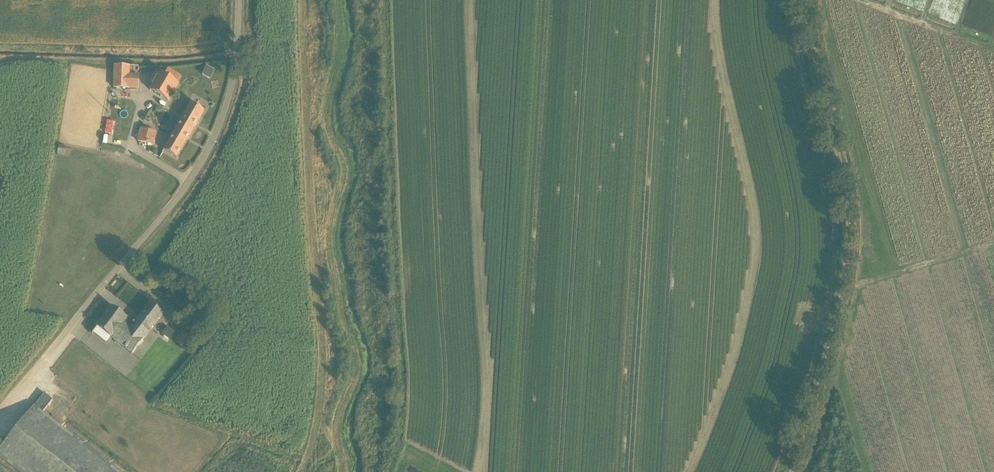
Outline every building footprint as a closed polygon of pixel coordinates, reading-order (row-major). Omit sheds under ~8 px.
[(121,65),(121,66),(114,66),(113,89),(138,89),(138,83),(138,74),(130,74),(130,65),(121,65)] [(211,78),(216,70),(207,65),(203,73),(211,78)] [(170,80),(158,73),(149,90),(170,101),(179,84),(177,83),(179,78),(173,75),(170,80)] [(202,73),(200,76),(211,83),(213,80),(202,73)] [(191,104),(180,121),(163,151),(176,159),(204,111),(191,104)] [(157,132),(151,131),(141,128),(138,141),(154,145),(157,132)] [(150,304),(135,323),(148,333),(163,314),(150,304)] [(135,323),(127,317),(126,319),(112,308),(96,328),(132,355),(148,333),(135,323)] [(168,326),(162,333),(169,339),(175,333),(168,326)] [(182,331),(174,340),(186,349),(193,340),(182,331)] [(18,471),(118,471),(42,413),(52,400),(44,394),(0,449),(0,458),(18,471)]
